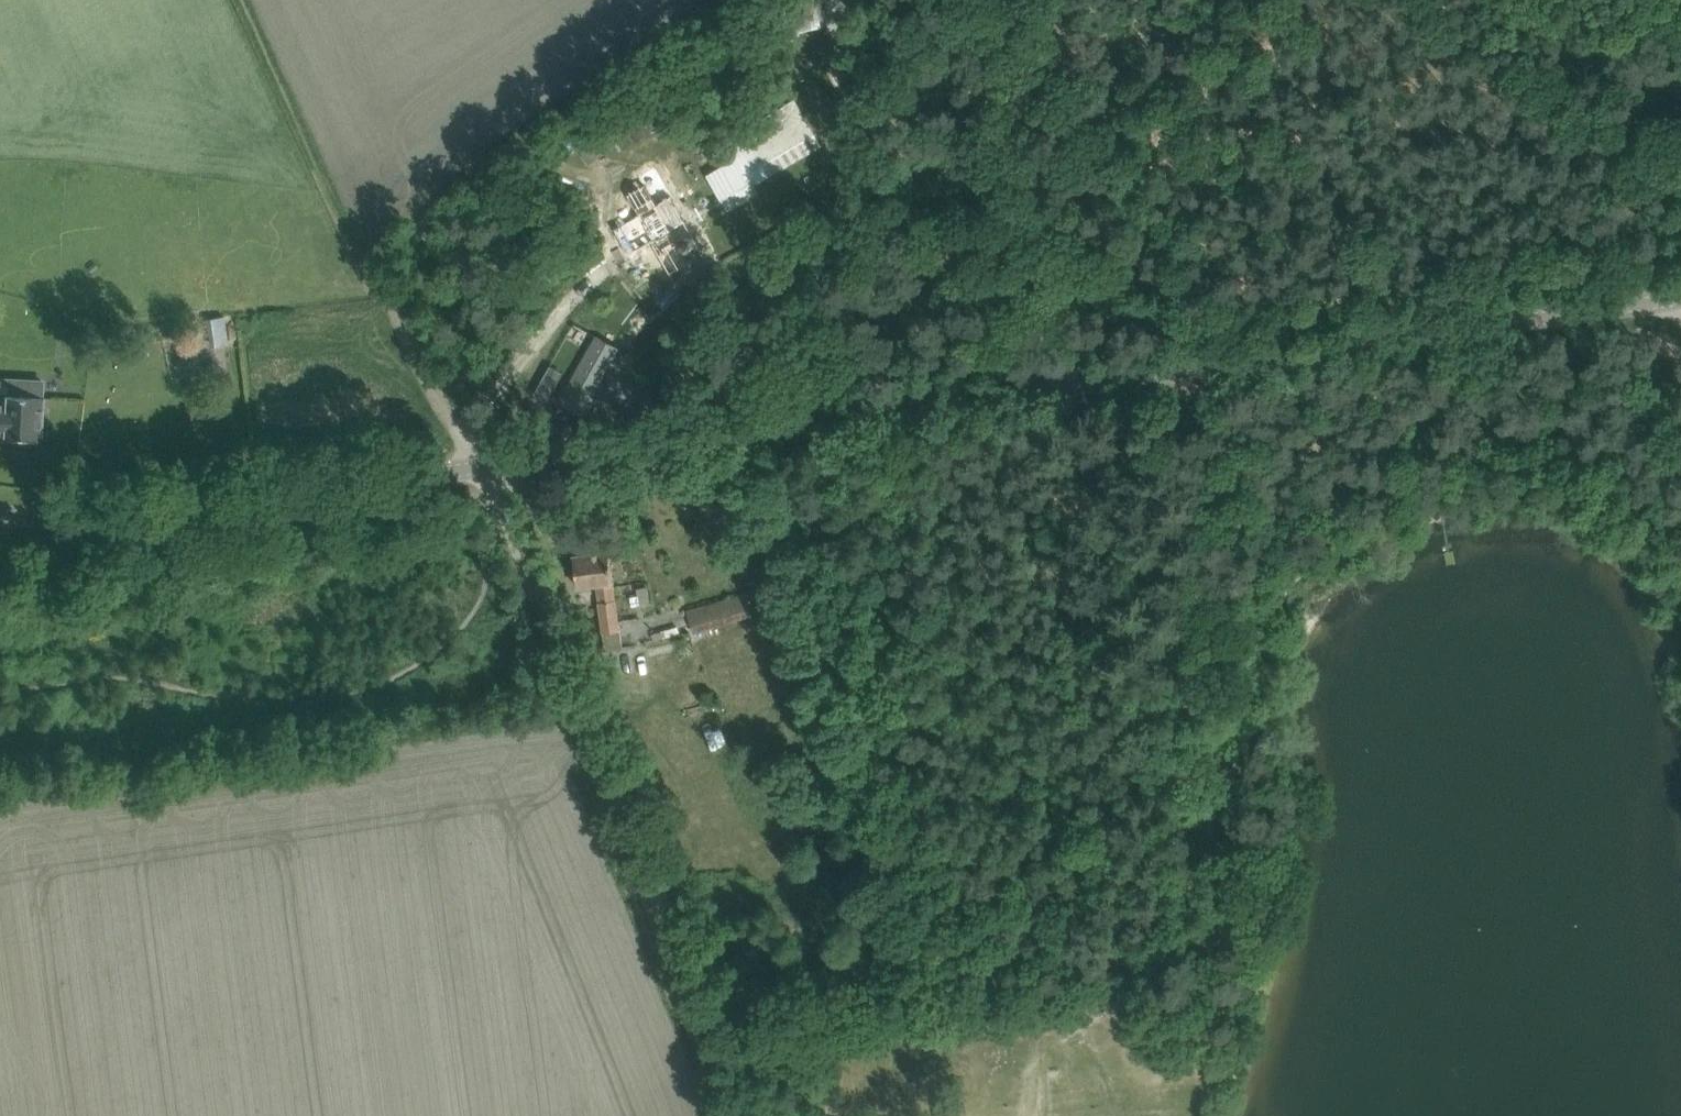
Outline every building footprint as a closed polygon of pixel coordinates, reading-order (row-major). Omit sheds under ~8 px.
[(837,7),(835,0),(803,0),(804,4),(784,9),(789,31),(820,24),(817,11),(837,7)] [(669,78),(657,82),(664,101),(676,97),(669,78)] [(740,155),(708,174),(724,203),(755,185),(751,178),(796,151),(786,135),(806,124),(794,102),(750,128),(754,136),(736,148),(740,155)] [(598,136),(579,149),(587,162),(607,149),(598,136)] [(646,184),(645,183),(627,194),(639,214),(614,229),(629,255),(652,241),(675,281),(695,270),(683,250),(692,249),(695,243),(692,238),(686,238),(681,245),(672,230),(686,222),(679,209),(680,208),(676,201),(675,202),(671,196),(657,204),(651,193),(663,186),(658,177),(646,184)] [(223,316),(209,318),(213,347),(228,344),(223,316)] [(187,371),(198,355),(187,348),(176,364),(187,371)] [(590,350),(576,376),(595,386),(609,361),(590,350)] [(550,365),(534,394),(547,401),(563,372),(550,365)] [(595,386),(576,376),(562,401),(581,411),(595,386)] [(32,440),(32,437),(42,437),(44,397),(41,396),(42,381),(18,380),(17,395),(4,395),(4,399),(0,399),(0,438),(32,440)] [(623,646),(610,551),(574,556),(579,587),(597,584),(606,649),(623,646)] [(687,610),(694,634),(755,617),(748,593),(687,610)]
